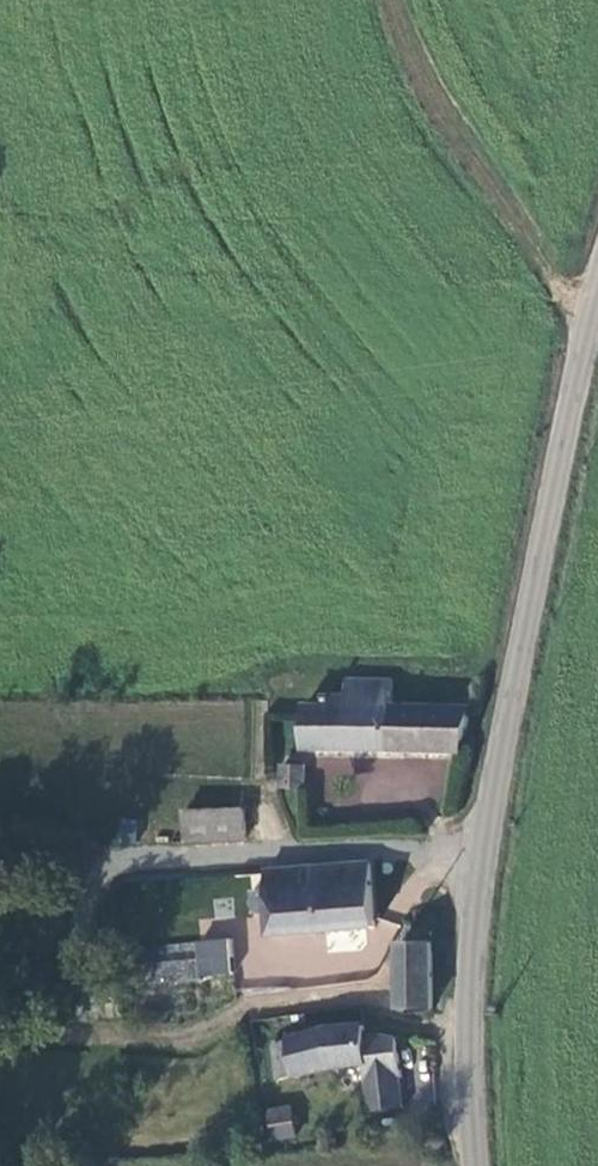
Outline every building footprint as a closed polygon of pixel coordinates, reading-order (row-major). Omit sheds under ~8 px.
[(342,670),(344,687),(365,687),(365,680),(363,667),(355,662),(348,663),(342,670)] [(366,694),(344,694),(343,707),(323,706),(323,752),(409,752),(409,707),(409,681),(365,680),(365,687),(366,694)] [(489,708),(409,707),(409,752),(478,760),(489,708)] [(277,764),(279,787),(304,785),(302,762),(277,764)] [(205,806),(206,834),(264,833),(264,805),(205,806)] [(281,923),(282,947),(299,947),(322,944),(386,938),(384,878),(278,887),(279,903),(264,905),(264,924),(281,923)] [(245,984),(242,950),(210,952),(213,986),(245,984)] [(410,1019),(442,1021),(445,956),(410,956),(410,1019)] [(340,1038),(286,1053),(288,1088),(303,1085),(303,1086),(339,1078),(373,1075),(375,1093),(411,1091),(409,1050),(377,1043),(376,1037),(340,1038)] [(411,1091),(375,1093),(377,1123),(413,1120),(411,1091)] [(300,1116),(279,1119),(282,1147),(304,1144),(300,1116)]
